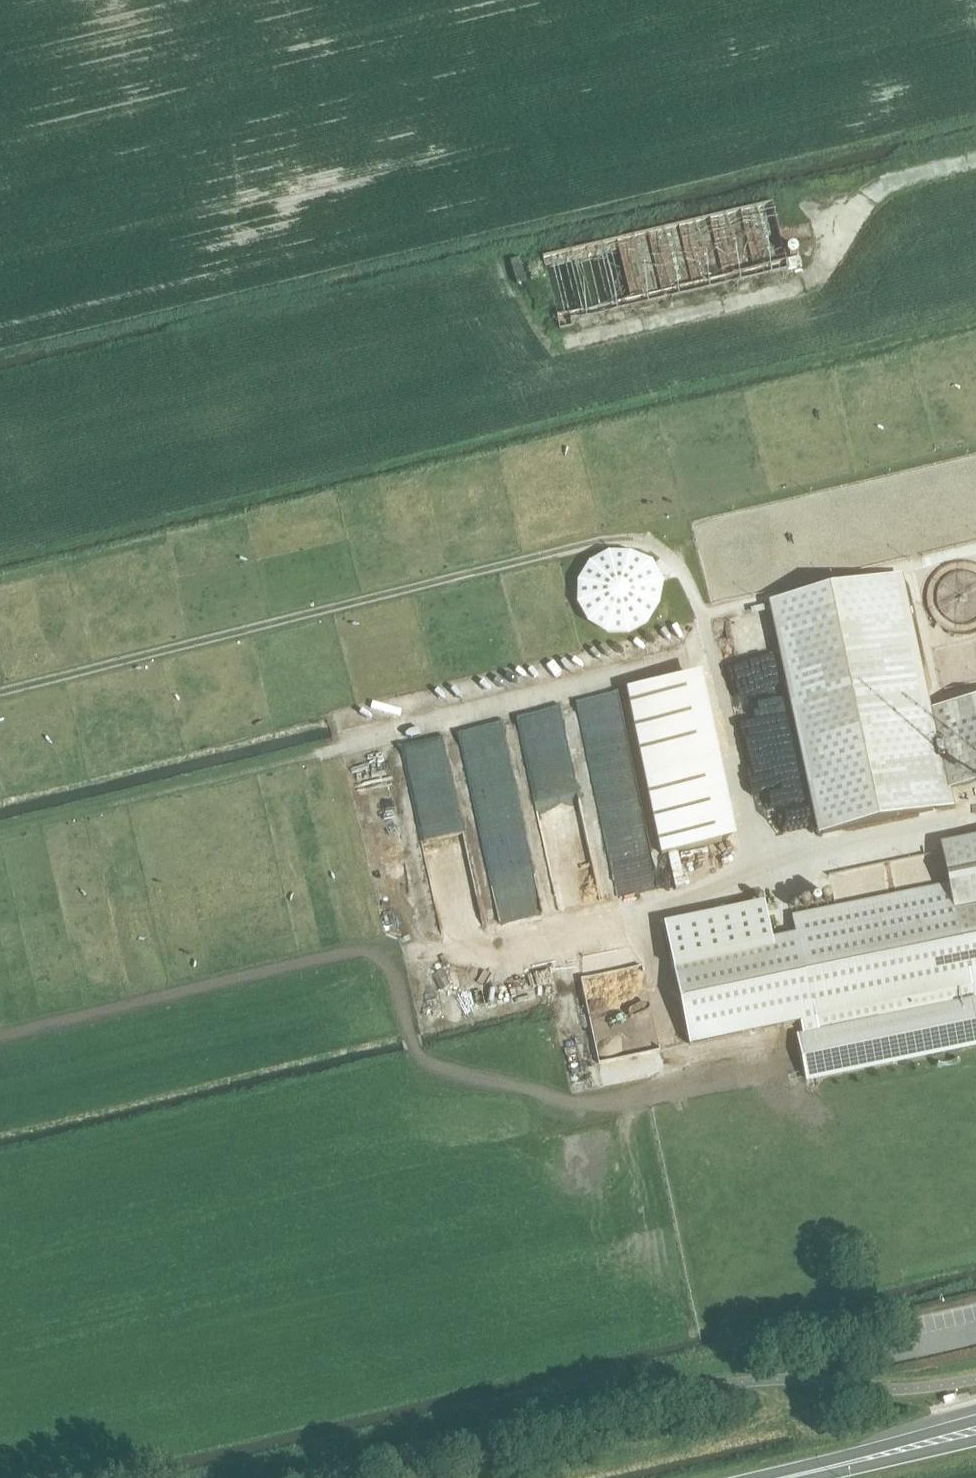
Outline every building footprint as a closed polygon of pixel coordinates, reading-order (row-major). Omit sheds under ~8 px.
[(923,708),(898,579),(774,603),(818,832),(954,806),(950,785),(975,780),(975,698),(923,708)] [(627,688),(661,853),(718,842),(735,839),(701,674),(687,677),(627,688)] [(665,925),(690,1046),(784,1026),(801,1022),(803,1033),(797,1034),(805,1071),(807,1082),(975,1047),(975,837),(943,844),(951,884),(793,917),(797,933),(772,938),(764,905),(665,925)] [(953,1396),(943,1398),(945,1404),(955,1401),(953,1396)]
